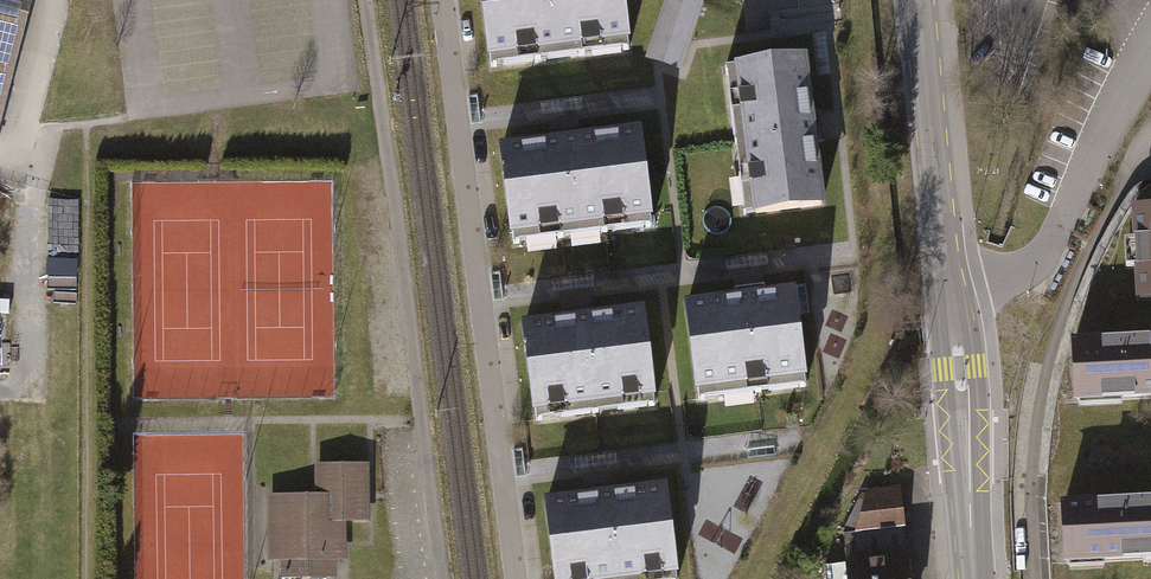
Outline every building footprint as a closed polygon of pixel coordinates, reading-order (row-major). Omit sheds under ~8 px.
[(30,0),(0,0),(0,114),(30,0)] [(489,64),(634,46),(628,0),(481,0),(489,64)] [(808,67),(724,77),(742,224),(826,213),(816,131),(808,67)] [(581,95),(541,101),(543,115),(583,109),(581,95)] [(566,144),(501,152),(513,248),(653,231),(641,134),(566,144)] [(1125,200),(1130,293),(1150,292),(1150,198),(1125,200)] [(767,251),(727,257),(729,271),(769,265),(767,251)] [(751,299),(686,308),(698,398),(811,383),(799,293),(751,299)] [(580,320),(523,327),(535,419),(657,404),(646,312),(580,320)] [(1061,334),(1064,395),(1150,390),(1150,329),(1061,334)] [(375,462),(318,462),(318,497),(273,497),(273,576),(348,577),(349,528),(374,528),(375,462)] [(900,483),(866,488),(865,491),(855,529),(905,524),(900,483)] [(547,504),(557,578),(683,578),(670,487),(600,496),(547,504)] [(855,529),(865,491),(860,491),(843,531),(844,555),(907,548),(905,524),(855,529)] [(1053,498),(1056,559),(1150,554),(1150,492),(1053,498)] [(822,562),(824,578),(910,578),(907,548),(844,555),(845,560),(822,562)]
